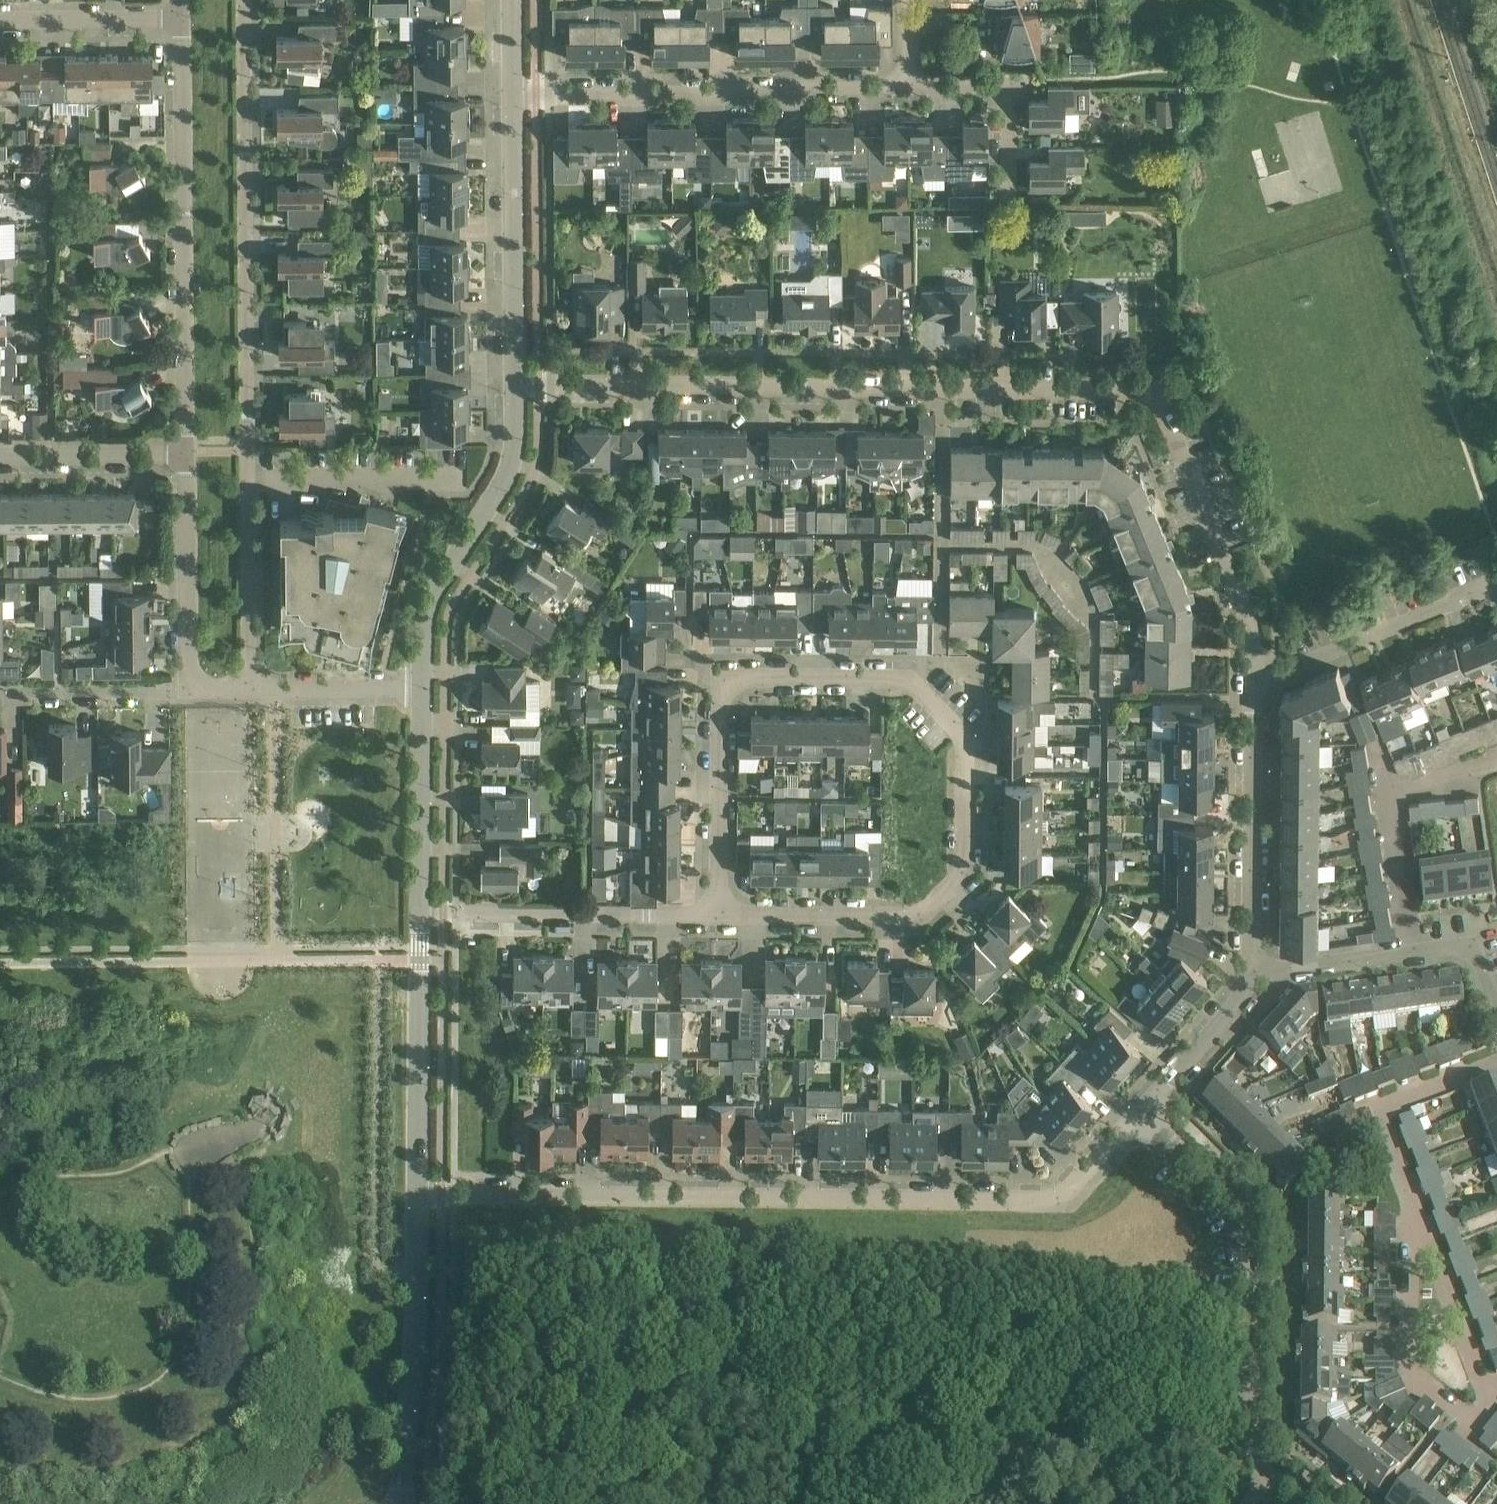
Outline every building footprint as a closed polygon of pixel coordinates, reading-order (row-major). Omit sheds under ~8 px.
[(373,13),(409,13),(409,0),(373,0),(373,13)] [(414,14),(438,14),(438,1),(465,1),(465,0),(414,0),(414,14)] [(731,6),(731,0),(723,0),(723,6),(723,20),(739,20),(740,39),(736,39),(736,57),(766,57),(765,18),(751,18),(748,6),(731,6)] [(879,44),(893,44),(893,4),(873,5),(867,5),(864,18),(850,18),(851,56),(879,56),(879,44)] [(791,19),(808,19),(808,5),(798,5),(782,5),(779,18),(765,18),(766,57),(795,57),(795,38),(791,38),(791,19)] [(851,56),(850,18),(836,18),(833,5),(808,5),(808,19),(824,19),(825,38),(821,38),(822,56),(851,56)] [(624,47),(638,47),(638,6),(612,7),(609,19),(595,20),(596,58),(624,58),(624,47)] [(681,57),(680,19),(666,19),(663,6),(638,6),(638,47),(651,46),(651,58),(681,57)] [(706,20),(723,20),(723,6),(697,6),(694,19),(680,19),(681,57),(710,57),(709,39),(706,39),(706,20)] [(596,58),(595,20),(581,20),(578,7),(553,7),(553,21),(569,21),(569,40),(566,40),(566,58),(596,58)] [(469,34),(465,33),(465,26),(438,27),(438,14),(414,14),(414,38),(425,38),(425,50),(469,50),(469,34)] [(996,27),(996,55),(1002,55),(1002,53),(1005,54),(1007,54),(1009,55),(1012,55),(1013,55),(1016,55),(1019,55),(1021,55),(1024,55),(1027,55),(1030,54),(1032,53),(1033,53),(1034,53),(1036,58),(1038,58),(1036,55),(1040,55),(1040,14),(1013,15),(996,15),(996,27)] [(306,68),(311,68),(318,69),(320,57),(323,57),(322,38),(339,38),(339,23),(306,23),(306,37),(277,37),(277,58),(288,57),(288,79),(304,82),(306,68)] [(465,66),(469,66),(469,50),(425,50),(425,62),(414,62),(414,86),(439,86),(438,73),(466,73),(465,66)] [(1091,69),(1091,52),(1068,51),(1068,68),(1091,69)] [(88,97),(109,97),(109,54),(100,54),(100,57),(88,57),(88,97)] [(131,112),(131,56),(118,57),(118,54),(109,54),(109,97),(121,97),(122,112),(131,112)] [(19,57),(7,57),(7,55),(0,55),(0,97),(19,97),(19,57)] [(131,56),(131,112),(141,112),(141,96),(153,96),(153,56),(131,56)] [(41,57),(19,57),(19,97),(19,98),(20,97),(20,113),(32,113),(42,97),(54,97),(53,73),(42,73),(41,57)] [(65,73),(53,73),(54,97),(54,111),(88,111),(88,57),(65,57),(65,73)] [(396,86),(374,86),(375,100),(397,100),(396,86)] [(469,106),(466,105),(466,98),(439,99),(439,86),(414,86),(414,122),(426,121),(426,122),(469,122),(469,106)] [(1048,99),(1029,99),(1030,129),(1050,129),(1064,129),(1080,129),(1080,112),(1074,112),(1074,86),(1068,87),(1048,87),(1048,99)] [(329,128),(323,128),(323,110),(339,110),(339,95),(307,95),(307,109),(277,109),(277,130),(288,129),(288,137),(318,141),(317,145),(327,146),(330,146),(333,145),(336,144),(337,141),(338,138),(338,135),(337,132),(335,130),(332,129),(329,128)] [(1155,120),(1166,121),(1167,98),(1155,98),(1155,120)] [(988,161),(987,118),(979,116),(970,115),(970,121),(963,121),(963,160),(948,160),(948,177),(972,177),(974,161),(988,161)] [(790,178),(815,178),(817,162),(829,162),(829,116),(821,117),(812,119),(812,122),(805,122),(805,161),(790,161),(790,178)] [(846,122),(846,119),(829,116),(829,162),(842,162),(845,178),(869,178),(869,161),(853,161),(853,122),(846,122)] [(881,178),(893,178),(896,162),(908,162),(908,116),(899,116),(891,119),(891,122),(884,122),(884,161),(869,161),(869,178),(881,178)] [(921,161),(924,177),(948,177),(948,160),(932,160),(932,121),(925,121),(925,119),(917,116),(908,116),(908,162),(921,161)] [(660,163),(672,163),(672,117),(655,121),(655,123),(648,123),(648,162),(633,162),(633,180),(633,188),(637,188),(637,180),(657,179),(660,163)] [(688,123),(688,120),(672,117),(672,163),(685,163),(688,179),(712,179),(711,162),(696,162),(696,123),(688,123)] [(738,163),(751,163),(750,117),(734,120),(734,123),(726,123),(727,162),(711,162),(712,179),(736,179),(738,163)] [(767,123),(767,120),(750,117),(751,163),(764,163),(767,179),(790,178),(790,161),(775,161),(774,123),(767,123)] [(554,180),(578,180),(581,164),(593,164),(593,118),(584,119),(576,121),(576,124),(569,124),(569,136),(554,136),(554,180)] [(610,124),(610,121),(593,118),(593,164),(606,164),(609,180),(628,180),(628,188),(621,188),(621,207),(632,207),(632,188),(633,188),(633,180),(633,162),(617,162),(617,124),(610,124)] [(466,138),(470,138),(469,122),(426,122),(426,134),(414,134),(415,149),(403,150),(403,158),(410,158),(439,158),(439,145),(466,145),(466,138)] [(79,143),(84,143),(96,143),(96,130),(79,130),(79,143)] [(135,157),(119,167),(119,160),(112,160),(112,142),(96,143),(84,143),(84,162),(90,162),(90,182),(106,182),(107,184),(109,185),(111,187),(113,188),(115,189),(118,189),(120,189),(123,189),(125,188),(127,187),(146,176),(135,157)] [(1049,159),(1030,159),(1030,189),(1065,189),(1065,172),(1084,172),(1084,147),(1049,147),(1049,159)] [(470,183),(467,180),(467,170),(451,170),(451,158),(439,158),(410,158),(410,170),(418,170),(418,194),(431,194),(470,194),(470,183)] [(42,169),(42,184),(54,184),(54,169),(42,169)] [(283,219),(303,219),(306,219),(306,214),(319,214),(319,199),(323,199),(323,185),(333,185),(333,169),(297,170),(298,188),(290,188),(290,185),(278,185),(278,200),(283,200),(283,219)] [(881,178),(869,178),(869,189),(881,189),(881,178)] [(467,218),(467,207),(470,204),(470,194),(431,194),(431,218),(425,218),(425,220),(418,220),(419,230),(451,230),(451,218),(467,218)] [(1066,210),(1066,223),(1080,223),(1080,210),(1066,210)] [(983,213),(971,213),(971,228),(983,227),(983,213)] [(132,262),(150,251),(140,232),(124,242),(123,235),(116,235),(116,221),(94,222),(95,257),(111,257),(113,260),(115,262),(120,264),(123,264),(126,264),(132,262)] [(470,255),(467,252),(467,242),(451,242),(451,230),(419,230),(419,240),(425,240),(425,243),(431,242),(431,266),(471,266),(470,255)] [(284,288),(307,288),(307,283),(320,283),(320,268),(334,268),(334,238),(298,239),(298,253),(278,254),(278,269),(283,269),(284,288)] [(896,283),(911,283),(910,258),(896,258),(896,283)] [(630,259),(630,289),(645,289),(644,259),(630,259)] [(468,290),(467,279),(471,276),(471,266),(431,266),(418,266),(418,302),(425,302),(452,302),(452,290),(468,290)] [(783,305),(783,325),(802,325),(802,330),(815,330),(815,325),(829,325),(829,305),(843,304),(843,284),(843,272),(828,273),(828,271),(817,271),(810,279),(810,281),(810,292),(783,292),(783,305)] [(74,273),(59,276),(62,288),(77,285),(74,273)] [(1045,331),(1045,311),(1045,293),(1030,293),(1030,279),(1002,280),(1002,316),(1016,316),(1016,331),(1045,331)] [(887,280),(855,280),(855,295),(855,330),(899,329),(899,295),(887,295),(887,280)] [(622,313),(622,293),(622,286),(608,286),(608,285),(575,285),(575,331),(608,331),(608,313),(622,313)] [(974,326),(974,306),(974,286),(945,286),(945,291),(923,291),(923,317),(940,317),(940,314),(946,314),(946,326),(974,326)] [(711,294),(711,306),(711,326),(737,326),(737,329),(755,329),(755,314),(767,314),(767,289),(746,289),(746,293),(711,294)] [(377,290),(377,301),(387,301),(387,290),(377,290)] [(1117,340),(1117,320),(1117,313),(1120,310),(1120,309),(1121,308),(1122,306),(1122,304),(1121,302),(1120,299),(1118,297),(1118,292),(1084,292),(1084,300),(1063,300),(1063,328),(1084,327),(1084,340),(1117,340)] [(687,325),(687,305),(687,293),(643,293),(643,329),(660,329),(660,325),(687,325)] [(151,324),(140,305),(124,315),(124,308),(117,308),(117,294),(87,294),(87,310),(95,310),(95,330),(111,330),(113,333),(115,334),(117,335),(121,336),(123,337),(126,337),(130,336),(132,335),(151,324)] [(471,327),(468,324),(468,314),(452,314),(452,302),(425,302),(426,315),(432,314),(432,338),(471,338),(471,327)] [(6,312),(0,312),(0,326),(15,325),(15,319),(6,319),(6,312)] [(299,371),(335,371),(335,341),(320,341),(320,326),(307,326),(307,321),(284,322),(284,341),(279,341),(279,356),(299,356),(299,371)] [(0,326),(0,360),(16,360),(16,345),(9,339),(6,339),(6,334),(15,334),(15,325),(0,326)] [(471,338),(432,338),(419,338),(419,362),(426,362),(426,374),(452,374),(452,362),(468,362),(468,351),(471,348),(471,338)] [(375,339),(375,371),(389,371),(389,339),(375,339)] [(60,354),(60,368),(80,368),(80,354),(60,354)] [(0,360),(0,382),(13,382),(13,374),(16,373),(16,360),(0,360)] [(133,408),(152,397),(141,378),(125,388),(125,381),(117,381),(117,367),(88,367),(55,368),(55,383),(96,383),(96,403),(112,403),(114,406),(116,407),(119,409),(121,410),(125,410),(129,410),(133,408)] [(471,399),(468,396),(468,386),(452,386),(452,374),(426,374),(426,386),(432,386),(432,410),(471,410),(471,399)] [(13,390),(24,390),(24,382),(13,382),(0,382),(0,403),(1,403),(1,391),(13,391),(13,390)] [(307,394),(285,394),(285,413),(279,413),(280,428),(300,428),(300,443),(336,443),(336,413),(321,413),(321,390),(307,390),(307,394)] [(9,416),(1,416),(1,403),(0,403),(0,438),(9,438),(9,416)] [(469,434),(468,423),(472,420),(471,410),(432,410),(432,432),(426,432),(426,446),(452,446),(452,434),(469,434)] [(48,435),(47,411),(33,412),(34,436),(48,435)] [(623,454),(642,454),(643,429),(623,429),(623,431),(609,431),(609,429),(575,429),(575,463),(609,463),(609,445),(623,445),(623,454)] [(681,470),(681,430),(659,430),(659,442),(648,442),(648,460),(648,476),(659,476),(659,465),(660,465),(671,470),(681,470)] [(702,486),(702,471),(703,430),(681,430),(681,470),(681,465),(693,470),(692,486),(702,486)] [(724,465),(724,430),(703,430),(702,471),(712,471),(723,465),(724,465)] [(757,466),(758,441),(746,441),(746,430),(724,430),(724,465),(723,465),(723,471),(724,471),(724,486),(733,486),(746,481),(757,481),(758,475),(757,466)] [(791,471),(791,431),(769,431),(769,442),(758,441),(757,466),(758,475),(769,475),(782,481),(782,486),(790,486),(790,471),(791,471)] [(812,472),(813,431),(791,431),(791,471),(800,471),(812,466),(812,472)] [(846,449),(835,449),(835,431),(813,431),(812,472),(822,472),(834,466),(835,467),(835,465),(846,465),(846,449)] [(879,472),(880,432),(858,432),(858,450),(846,449),(846,465),(847,465),(847,474),(859,474),(871,479),(871,487),(880,488),(880,479),(879,472)] [(901,488),(902,432),(880,432),(879,472),(880,479),(892,474),(898,488),(901,488)] [(935,468),(935,432),(902,432),(901,488),(902,488),(902,473),(911,473),(922,467),(935,468)] [(1003,492),(1004,448),(951,447),(951,491),(1003,492)] [(1055,492),(1055,448),(1004,448),(1003,492),(1055,492)] [(1104,451),(1104,449),(1055,448),(1055,492),(1094,493),(1099,496),(1121,463),(1104,451)] [(1138,474),(1125,466),(1121,463),(1099,496),(1103,499),(1119,539),(1160,522),(1140,473),(1138,474)] [(113,493),(92,494),(92,525),(114,525),(113,493)] [(135,493),(113,493),(114,525),(135,524),(135,493)] [(27,494),(5,494),(5,525),(27,525),(27,494)] [(48,494),(27,494),(27,525),(48,525),(48,494)] [(70,494),(48,494),(48,525),(70,525),(70,494)] [(92,494),(70,494),(70,525),(92,525),(92,494)] [(614,515),(603,508),(586,497),(579,508),(565,499),(547,527),(565,538),(567,534),(579,542),(588,529),(600,537),(614,515)] [(301,520),(280,520),(281,539),(289,539),(289,575),(281,576),(281,611),(290,611),(290,630),(304,630),(304,632),(304,634),(305,635),(307,637),(308,638),(310,639),(311,640),(359,653),(364,634),(372,636),(381,602),(373,600),(382,564),(390,567),(399,532),(391,530),(395,513),(396,512),(367,504),(364,514),(345,515),(345,505),(332,501),(330,510),(323,510),(323,511),(301,511),(301,520)] [(796,511),(796,529),(817,529),(817,509),(796,509),(796,511)] [(817,529),(817,530),(832,530),(832,510),(817,509),(817,529)] [(887,513),(874,513),(874,519),(873,529),(887,529),(887,513)] [(771,516),(771,529),(784,529),(784,516),(771,516)] [(718,517),(718,528),(729,528),(730,528),(730,517),(718,517)] [(890,517),(890,529),(906,530),(906,521),(902,517),(890,517)] [(864,519),(864,529),(873,529),(874,519),(864,519)] [(1139,586),(1179,569),(1160,522),(1119,539),(1139,586)] [(959,541),(959,527),(951,527),(951,541),(959,541)] [(967,541),(967,527),(959,527),(959,541),(967,541)] [(976,541),(976,527),(967,527),(967,541),(976,541)] [(984,541),(984,527),(976,527),(976,541),(984,541)] [(993,541),(1001,541),(1001,527),(993,527),(993,541)] [(1010,541),(1010,538),(1010,527),(1001,527),(1001,541),(1010,541)] [(1027,541),(1027,528),(1019,528),(1018,541),(1027,541)] [(1035,541),(1036,528),(1027,528),(1027,541),(1035,541)] [(1048,545),(1053,532),(1046,529),(1040,541),(1048,545)] [(1055,548),(1061,536),(1053,532),(1048,545),(1055,548)] [(730,535),(730,557),(754,558),(754,535),(730,535)] [(712,536),(712,557),(724,557),(724,536),(712,536)] [(784,548),(784,536),(776,536),(776,548),(784,548)] [(792,549),(792,536),(784,536),(784,548),(792,549)] [(844,549),(844,537),(836,537),(836,549),(844,549)] [(852,549),(852,537),(844,537),(844,549),(852,549)] [(904,549),(904,537),(896,537),(896,549),(904,549)] [(912,550),(912,537),(904,537),(904,549),(912,550)] [(1071,563),(1081,553),(1075,547),(1066,557),(1071,563)] [(564,566),(559,563),(542,552),(535,563),(527,558),(513,579),(543,598),(550,588),(562,596),(575,575),(564,566)] [(962,564),(962,561),(962,552),(950,552),(950,564),(962,564)] [(972,561),(972,552),(962,552),(962,561),(972,561)] [(994,561),(994,553),(972,552),(972,561),(994,561)] [(1026,565),(1026,552),(1017,552),(1017,565),(1026,565)] [(1038,564),(1033,552),(1026,552),(1026,565),(1027,569),(1038,564)] [(1008,561),(1008,553),(994,553),(994,561),(1008,561)] [(1077,568),(1087,559),(1081,553),(1071,563),(1077,568)] [(606,595),(611,585),(569,558),(564,566),(575,575),(606,595)] [(1083,574),(1093,565),(1087,559),(1077,568),(1083,574)] [(993,569),(1008,569),(1008,561),(994,561),(993,569)] [(114,573),(126,573),(126,564),(114,565),(114,573)] [(1042,572),(1041,570),(1038,564),(1027,569),(1030,575),(1031,578),(1042,572)] [(14,574),(27,574),(27,565),(14,565),(14,574)] [(27,574),(40,574),(40,565),(27,565),(27,574)] [(58,574),(71,574),(70,565),(58,565),(58,574)] [(71,574),(83,574),(83,565),(70,565),(71,574)] [(101,573),(114,573),(114,565),(101,565),(101,573)] [(1008,578),(1008,569),(993,569),(993,578),(1008,578)] [(1190,602),(1188,591),(1179,569),(1139,586),(1146,605),(1146,627),(1190,628),(1190,602)] [(1035,585),(1046,579),(1042,572),(1031,578),(1035,585)] [(1042,592),(1050,586),(1046,579),(1035,585),(1040,594),(1042,592)] [(6,580),(6,597),(16,597),(16,580),(6,580)] [(153,595),(120,595),(120,580),(92,580),(92,586),(95,591),(104,591),(104,617),(113,617),(151,616),(151,608),(153,608),(153,595)] [(1094,593),(1106,588),(1103,580),(1091,585),(1094,593)] [(1048,600),(1058,592),(1052,585),(1050,586),(1042,592),(1048,600)] [(686,591),(686,587),(674,586),(674,594),(647,594),(646,629),(646,630),(674,630),(674,611),(686,611),(686,591)] [(852,602),(851,602),(852,590),(847,590),(843,586),(834,586),(830,590),(813,590),(813,630),(829,630),(829,639),(851,639),(851,641),(852,602)] [(732,588),(711,588),(693,588),(693,616),(709,617),(709,637),(731,638),(731,640),(732,601),(732,588)] [(1097,601),(1110,596),(1106,588),(1094,593),(1097,601)] [(813,630),(813,590),(775,589),(775,592),(774,601),(775,601),(775,640),(775,638),(797,638),(797,629),(813,630)] [(753,591),(753,601),(753,640),(775,640),(775,601),(774,601),(775,592),(753,591)] [(894,642),(895,595),(887,594),(884,591),(873,591),(873,602),(873,641),(894,642)] [(934,593),(914,593),(895,592),(895,595),(894,642),(895,642),(895,639),(917,639),(917,619),(934,619),(934,593)] [(971,628),(971,592),(950,592),(949,628),(971,628)] [(994,608),(994,592),(971,592),(971,628),(993,628),(993,608),(994,608)] [(1062,602),(1064,600),(1058,592),(1048,600),(1054,608),(1062,602)] [(1100,609),(1113,604),(1110,596),(1097,601),(1100,609)] [(744,601),(732,601),(731,640),(753,640),(753,601),(744,601)] [(543,639),(553,623),(532,609),(525,620),(498,602),(481,628),(519,652),(532,632),(543,639)] [(873,602),(852,602),(851,641),(873,641),(873,602)] [(1060,617),(1069,609),(1062,602),(1054,608),(1052,609),(1060,617)] [(44,624),(54,624),(54,607),(44,607),(44,624)] [(61,624),(72,624),(72,607),(61,607),(61,624)] [(1033,609),(994,608),(993,608),(993,628),(992,638),(1003,638),(1003,649),(1013,649),(1033,650),(1033,648),(1033,609)] [(1076,616),(1075,616),(1069,609),(1060,617),(1067,624),(1068,625),(1076,616)] [(113,638),(153,638),(153,625),(151,625),(151,616),(113,617),(113,638)] [(1076,632),(1083,622),(1076,616),(1068,625),(1076,632)] [(1114,618),(1104,618),(1101,618),(1101,626),(1114,626),(1114,618)] [(1090,635),(1090,627),(1083,622),(1076,632),(1076,635),(1090,635)] [(1496,667),(1496,625),(1490,628),(1492,633),(1485,636),(1496,667)] [(1114,635),(1114,626),(1101,626),(1101,634),(1114,635)] [(1189,678),(1190,628),(1146,627),(1145,678),(1189,678)] [(646,630),(646,629),(622,629),(621,668),(636,669),(646,669),(646,657),(666,657),(666,631),(674,631),(674,630),(646,630)] [(1114,643),(1114,635),(1101,634),(1101,643),(1114,643)] [(1485,636),(1477,639),(1475,634),(1460,641),(1467,659),(1473,672),(1485,667),(1487,672),(1496,668),(1496,667),(1485,636)] [(1090,643),(1090,635),(1076,635),(1076,643),(1090,643)] [(141,660),(153,660),(153,638),(113,638),(114,651),(107,651),(107,663),(93,664),(93,676),(141,676),(141,660)] [(0,639),(0,676),(21,676),(21,661),(3,661),(2,639),(0,639)] [(1469,673),(1464,660),(1456,642),(1449,645),(1447,640),(1432,646),(1445,678),(1457,673),(1459,678),(1469,673)] [(1090,651),(1090,643),(1076,643),(1076,651),(1090,651)] [(40,675),(53,675),(52,646),(39,647),(40,675)] [(1432,683),(1445,678),(1432,646),(1417,652),(1419,657),(1411,660),(1419,679),(1424,692),(1434,688),(1432,683)] [(1049,671),(1049,648),(1033,648),(1033,650),(1013,649),(1013,671),(1049,671)] [(1090,659),(1090,651),(1076,651),(1076,660),(1090,659)] [(1114,651),(1102,651),(1100,651),(1100,659),(1114,659),(1114,651)] [(1114,668),(1114,659),(1100,659),(1100,667),(1114,668)] [(1420,693),(1415,680),(1408,662),(1392,668),(1394,673),(1387,676),(1404,717),(1414,713),(1412,707),(1424,703),(1420,694),(1420,693)] [(482,688),(482,713),(502,713),(511,713),(541,713),(541,681),(526,681),(524,681),(525,667),(516,667),(496,667),(496,681),(491,681),(482,681),(482,688)] [(1114,676),(1114,668),(1100,667),(1100,676),(1114,676)] [(1353,701),(1351,697),(1349,691),(1346,686),(1344,680),(1342,674),(1339,667),(1306,680),(1307,684),(1284,694),(1284,720),(1285,720),(1310,720),(1310,719),(1310,711),(1328,704),(1330,710),(1353,701)] [(1080,680),(1089,680),(1089,668),(1080,668),(1080,680)] [(667,669),(646,669),(636,669),(636,681),(630,703),(632,704),(632,705),(636,706),(644,706),(680,706),(681,684),(667,684),(667,669)] [(1048,693),(1049,671),(1013,671),(1013,692),(1048,693)] [(1344,680),(1352,677),(1350,671),(1342,674),(1344,680)] [(1404,717),(1387,676),(1380,679),(1378,674),(1362,680),(1379,722),(1392,717),(1397,720),(1404,717)] [(1114,684),(1114,676),(1100,676),(1100,684),(1114,684)] [(1346,686),(1355,682),(1352,677),(1344,680),(1346,686)] [(1080,693),(1089,693),(1089,680),(1080,680),(1080,693)] [(581,694),(584,694),(583,681),(564,682),(566,705),(581,704),(581,694)] [(1349,691),(1357,688),(1355,682),(1346,686),(1349,691)] [(1113,692),(1114,684),(1100,684),(1100,692),(1113,692)] [(1359,694),(1358,689),(1357,688),(1349,691),(1351,697),(1359,694)] [(599,697),(599,689),(587,689),(586,697),(599,697)] [(1353,703),(1361,699),(1359,694),(1351,697),(1353,701),(1353,703)] [(587,699),(587,715),(603,715),(604,699),(599,699),(587,699)] [(1356,708),(1364,705),(1361,699),(1353,703),(1356,708)] [(1055,700),(1018,700),(998,700),(998,722),(1034,722),(1034,710),(1055,710),(1055,700)] [(1201,701),(1181,701),(1161,701),(1161,723),(1175,724),(1175,736),(1179,736),(1213,736),(1214,714),(1201,714),(1201,701)] [(683,706),(680,706),(644,706),(636,706),(632,705),(632,728),(683,728),(683,706)] [(1362,742),(1365,741),(1378,735),(1367,709),(1351,716),(1362,742)] [(751,731),(738,731),(738,755),(751,755),(753,755),(755,755),(758,754),(761,753),(763,751),(764,750),(765,747),(775,747),(775,716),(751,716),(751,731)] [(799,716),(775,716),(775,747),(775,757),(798,758),(799,716)] [(822,716),(799,716),(799,758),(822,758),(822,748),(822,716)] [(845,748),(845,717),(822,716),(822,748),(822,758),(822,765),(833,765),(833,748),(845,748)] [(882,756),(882,732),(869,732),(869,717),(845,717),(845,748),(869,748),(869,756),(882,756)] [(1496,742),(1496,733),(1491,718),(1465,729),(1473,747),(1486,741),(1488,746),(1496,742)] [(1321,743),(1321,719),(1310,719),(1310,720),(1285,720),(1285,743),(1321,743)] [(1034,744),(1034,722),(998,722),(998,743),(1034,744)] [(1108,722),(1108,735),(1116,735),(1116,723),(1108,722)] [(511,723),(510,737),(520,737),(540,737),(541,723),(511,723)] [(38,730),(38,753),(50,753),(50,768),(92,767),(92,760),(92,740),(92,734),(76,734),(76,724),(50,724),(50,730),(38,730)] [(683,750),(683,728),(632,728),(632,750),(635,749),(683,750)] [(1459,752),(1473,747),(1465,729),(1440,739),(1441,741),(1440,742),(1448,762),(1461,757),(1459,752)] [(170,779),(170,748),(141,748),(141,732),(111,732),(111,744),(98,744),(98,766),(111,766),(111,780),(141,780),(141,779),(170,779)] [(1090,744),(1100,744),(1100,732),(1090,732),(1090,744)] [(1213,758),(1213,736),(1179,736),(1179,757),(1213,758)] [(482,741),(482,768),(520,769),(520,752),(540,752),(540,737),(520,737),(520,741),(482,741)] [(1436,767),(1448,762),(1440,742),(1417,751),(1424,767),(1424,766),(1434,763),(1436,767)] [(1047,744),(1034,744),(998,743),(998,766),(1034,766),(1034,753),(1047,753),(1047,744)] [(1321,766),(1321,743),(1285,743),(1285,766),(1321,766)] [(1100,744),(1090,744),(1089,744),(1089,762),(1100,762),(1100,744)] [(1107,756),(1116,756),(1116,745),(1108,744),(1107,756)] [(1364,767),(1369,766),(1366,746),(1352,748),(1355,769),(1364,767)] [(593,757),(605,757),(605,749),(593,749),(593,757)] [(683,750),(635,749),(632,750),(632,787),(674,787),(675,772),(680,772),(680,750),(683,750)] [(1424,766),(1424,767),(1417,751),(1395,760),(1401,776),(1411,772),(1413,776),(1426,771),(1424,766)] [(1116,769),(1116,756),(1107,756),(1107,769),(1116,769)] [(605,757),(593,757),(593,786),(605,786),(605,757)] [(1213,779),(1213,758),(1179,757),(1179,779),(1213,779)] [(1320,789),(1321,766),(1285,766),(1285,788),(1320,789)] [(1349,783),(1366,779),(1364,767),(1355,769),(1347,770),(1349,783)] [(22,801),(23,768),(9,768),(9,801),(22,801)] [(1213,801),(1213,779),(1179,779),(1178,800),(1159,800),(1159,813),(1194,814),(1194,801),(1213,801)] [(775,793),(786,794),(786,785),(775,785),(775,793)] [(821,794),(821,785),(811,785),(810,794),(821,794)] [(1041,786),(1025,786),(1005,786),(1005,808),(1041,808),(1041,786)] [(674,802),(674,787),(632,787),(632,821),(643,824),(682,824),(680,824),(680,802),(674,802)] [(1320,812),(1320,789),(1285,788),(1284,811),(1320,812)] [(1356,804),(1370,802),(1369,791),(1355,794),(1356,804)] [(528,794),(501,793),(481,793),(480,814),(486,814),(486,833),(522,833),(522,814),(528,814),(528,794)] [(1088,807),(1099,807),(1099,795),(1088,795),(1088,807)] [(1456,800),(1458,814),(1467,813),(1466,799),(1456,800)] [(798,808),(798,800),(787,800),(787,808),(798,808)] [(808,808),(809,800),(798,800),(798,808),(808,808)] [(844,810),(844,801),(834,800),(834,809),(844,810)] [(1447,815),(1458,814),(1456,800),(1445,801),(1447,815)] [(1356,804),(1347,806),(1349,816),(1355,815),(1357,827),(1360,826),(1374,824),(1370,802),(1356,804)] [(1410,804),(1411,818),(1422,817),(1421,803),(1410,804)] [(99,806),(99,820),(117,820),(117,812),(109,806),(99,806)] [(593,815),(605,815),(605,807),(593,807),(593,815)] [(1041,808),(1005,808),(1005,829),(1041,829),(1048,830),(1049,809),(1041,808)] [(1320,834),(1320,812),(1284,811),(1284,834),(1320,834)] [(1194,826),(1194,814),(1159,813),(1159,848),(1165,848),(1213,848),(1213,826),(1194,826)] [(593,815),(593,831),(605,831),(605,815),(593,815)] [(1100,818),(1089,818),(1089,830),(1099,830),(1100,818)] [(682,846),(682,824),(643,824),(643,846),(682,846)] [(1362,837),(1376,834),(1374,824),(1360,826),(1362,837)] [(1041,851),(1041,829),(1005,829),(1005,851),(1041,851)] [(868,848),(856,848),(856,830),(845,830),(844,848),(844,879),(868,879),(868,863),(881,863),(881,839),(868,839),(868,848)] [(797,878),(798,847),(798,833),(787,833),(787,847),(774,847),(774,878),(797,878)] [(1320,857),(1320,834),(1284,834),(1284,857),(1320,857)] [(1440,839),(1441,850),(1455,848),(1453,837),(1440,839)] [(1475,837),(1462,839),(1465,854),(1478,852),(1475,837)] [(751,847),(751,838),(737,838),(737,862),(750,862),(750,878),(774,878),(774,847),(751,847)] [(1099,840),(1089,840),(1089,852),(1099,852),(1099,840)] [(514,887),(514,884),(519,884),(519,877),(528,877),(528,874),(542,874),(542,843),(500,843),(500,857),(489,857),(489,866),(481,866),(481,884),(488,884),(488,887),(501,893),(514,887)] [(593,845),(593,864),(605,864),(605,845),(593,845)] [(682,868),(682,846),(643,846),(642,866),(635,866),(631,868),(634,867),(682,868)] [(821,878),(821,847),(798,847),(797,878),(821,878)] [(844,879),(844,848),(821,847),(821,878),(844,879)] [(1212,870),(1213,848),(1165,848),(1165,870),(1212,870)] [(1041,873),(1041,851),(1005,851),(1005,873),(1041,873)] [(1106,869),(1115,869),(1115,857),(1107,857),(1106,869)] [(1320,880),(1320,857),(1284,857),(1284,880),(1320,880)] [(1368,871),(1382,869),(1380,859),(1366,861),(1368,871)] [(1469,898),(1492,895),(1487,860),(1464,863),(1469,898)] [(1446,902),(1469,898),(1464,863),(1441,866),(1446,902)] [(1424,905),(1446,902),(1441,866),(1418,869),(1424,905)] [(682,868),(634,867),(631,868),(631,880),(631,884),(630,904),(657,905),(657,889),(679,890),(679,868),(682,868)] [(1099,884),(1099,868),(1089,868),(1088,884),(1099,884)] [(1115,882),(1115,869),(1106,869),(1106,882),(1115,882)] [(1370,882),(1384,879),(1382,869),(1368,871),(1370,882)] [(1212,892),(1212,870),(1165,870),(1165,891),(1178,891),(1212,892)] [(1319,903),(1320,880),(1284,880),(1283,902),(1319,903)] [(1212,914),(1212,892),(1178,891),(1178,905),(1171,905),(1168,911),(1159,907),(1153,921),(1163,925),(1166,918),(1194,929),(1200,914),(1212,914)] [(1031,940),(1047,924),(1034,910),(1029,915),(1009,894),(988,915),(994,921),(984,931),(1008,954),(1014,960),(1008,954),(1026,936),(1031,940)] [(1319,926),(1319,903),(1283,902),(1283,925),(1319,926)] [(1376,916),(1390,914),(1388,904),(1374,906),(1376,916)] [(1378,927),(1392,924),(1390,914),(1376,916),(1378,927)] [(1319,948),(1319,926),(1283,925),(1283,948),(1319,948)] [(1211,941),(1193,934),(1174,926),(1168,942),(1171,944),(1168,952),(1172,955),(1161,967),(1160,967),(1192,996),(1207,979),(1193,967),(1202,957),(1204,958),(1211,941)] [(995,979),(1014,960),(1008,954),(984,931),(990,937),(980,946),(975,940),(953,961),(974,981),(969,986),(982,999),(999,983),(995,979)] [(1160,967),(1161,967),(1147,954),(1139,962),(1150,972),(1143,980),(1152,988),(1177,1012),(1192,996),(1160,967)] [(544,955),(533,955),(514,955),(514,965),(514,973),(502,973),(501,1005),(514,1005),(514,999),(543,999),(544,955)] [(574,955),(554,955),(544,955),(543,999),(573,1000),(574,955)] [(796,957),(785,957),(766,957),(765,987),(765,1002),(795,1002),(796,957)] [(826,958),(806,957),(796,957),(795,1002),(825,1002),(826,958)] [(628,960),(617,960),(598,959),(597,1004),(627,1004),(628,960)] [(658,960),(638,960),(628,960),(627,1004),(657,1005),(657,990),(658,960)] [(712,961),(701,960),(682,960),(681,1005),(711,1005),(712,961)] [(742,961),(722,961),(712,961),(711,1005),(741,1005),(741,991),(742,961)] [(892,969),(891,969),(878,969),(878,961),(848,961),(848,981),(848,991),(848,1002),(890,1003),(890,1011),(891,1011),(891,978),(892,978),(892,969)] [(934,1000),(934,990),(934,970),(904,970),(904,978),(892,978),(891,978),(891,1011),(933,1012),(933,1000),(934,1000)] [(1440,1010),(1463,1006),(1458,971),(1435,974),(1440,1010)] [(1418,1013),(1440,1010),(1435,974),(1413,977),(1418,1013)] [(1395,1016),(1418,1013),(1413,977),(1390,980),(1395,1016)] [(1372,1019),(1395,1016),(1390,980),(1367,984),(1372,1019)] [(1350,1022),(1372,1019),(1367,984),(1345,987),(1350,1022)] [(1345,987),(1322,990),(1327,1026),(1324,1026),(1325,1034),(1351,1031),(1350,1022),(1345,987)] [(1162,1028),(1177,1012),(1152,988),(1137,1005),(1124,994),(1116,1003),(1142,1026),(1150,1017),(1162,1028)] [(1308,1016),(1317,1011),(1314,991),(1297,994),(1291,1000),(1287,997),(1279,1006),(1283,1009),(1275,1018),(1301,1042),(1308,1034),(1304,1030),(1313,1020),(1308,1016)] [(1128,1023),(1113,1010),(1110,1007),(1094,1024),(1103,1032),(1094,1041),(1127,1070),(1135,1061),(1132,1059),(1140,1051),(1120,1032),(1128,1023)] [(585,1034),(585,1008),(571,1008),(571,1034),(585,1034)] [(585,1034),(599,1034),(599,1008),(585,1008),(585,1034)] [(669,1035),(669,1009),(655,1009),(655,1035),(669,1035)] [(683,1035),(683,1009),(669,1009),(669,1035),(683,1035)] [(753,1035),(753,1009),(739,1009),(739,1035),(753,1035)] [(767,1036),(767,1010),(753,1009),(753,1035),(767,1036)] [(837,1036),(838,1010),(824,1010),(823,1036),(837,1036)] [(1291,1053),(1301,1042),(1275,1018),(1266,1028),(1262,1024),(1246,1042),(1262,1057),(1271,1048),(1281,1057),(1287,1049),(1291,1053)] [(955,1037),(960,1050),(973,1045),(968,1032),(955,1037)] [(752,1055),(752,1037),(733,1036),(733,1055),(752,1055)] [(1462,1057),(1472,1053),(1467,1040),(1457,1044),(1462,1057)] [(1118,1080),(1127,1070),(1094,1041),(1086,1050),(1077,1043),(1062,1060),(1080,1076),(1088,1067),(1108,1085),(1115,1077),(1118,1080)] [(1254,1067),(1262,1057),(1246,1042),(1237,1052),(1238,1053),(1232,1059),(1241,1066),(1246,1061),(1254,1067)] [(1429,1069),(1439,1066),(1440,1069),(1452,1065),(1444,1044),(1423,1052),(1424,1056),(1429,1069)] [(1429,1069),(1424,1056),(1423,1052),(1422,1052),(1424,1056),(1414,1060),(1419,1073),(1429,1069)] [(537,1057),(537,1068),(552,1068),(552,1057),(537,1057)] [(1072,1086),(1080,1076),(1062,1060),(1046,1077),(1055,1085),(1046,1094),(1079,1123),(1087,1114),(1084,1112),(1092,1104),(1072,1086)] [(1381,1072),(1387,1086),(1396,1082),(1391,1069),(1381,1072)] [(1381,1072),(1372,1076),(1371,1072),(1359,1077),(1367,1097),(1379,1092),(1378,1089),(1387,1086),(1381,1072)] [(1234,1091),(1238,1087),(1227,1076),(1213,1091),(1209,1087),(1195,1102),(1209,1116),(1213,1112),(1219,1118),(1216,1122),(1241,1097),(1234,1091)] [(1338,1087),(1337,1085),(1334,1076),(1319,1082),(1323,1093),(1338,1087)] [(1354,1102),(1367,1097),(1359,1077),(1337,1085),(1338,1087),(1339,1089),(1344,1102),(1353,1098),(1354,1102)] [(1496,1104),(1496,1080),(1470,1090),(1478,1112),(1496,1104)] [(1018,1100),(1014,1105),(1017,1110),(1030,1140),(1045,1124),(1060,1138),(1067,1131),(1070,1133),(1079,1123),(1046,1094),(1046,1095),(1033,1082),(1018,1099),(1018,1100)] [(1309,1098),(1323,1093),(1319,1082),(1304,1088),(1309,1098)] [(613,1090),(589,1090),(589,1101),(588,1131),(600,1131),(600,1156),(624,1156),(624,1099),(612,1099),(613,1090)] [(1237,1135),(1261,1110),(1251,1100),(1247,1104),(1241,1097),(1216,1122),(1224,1130),(1228,1127),(1237,1135)] [(576,1131),(588,1131),(589,1101),(568,1101),(568,1117),(553,1117),(552,1155),(553,1155),(576,1155),(576,1131)] [(661,1131),(661,1101),(640,1101),(640,1114),(638,1114),(638,1118),(625,1118),(624,1156),(648,1156),(649,1131),(661,1131)] [(696,1157),(697,1118),(684,1118),(684,1114),(682,1114),(682,1102),(661,1101),(661,1131),(673,1132),(673,1156),(696,1157)] [(733,1102),(707,1102),(707,1118),(697,1118),(696,1157),(720,1157),(721,1132),(733,1132),(733,1102)] [(769,1157),(769,1119),(756,1119),(756,1115),(754,1115),(754,1102),(733,1102),(733,1132),(745,1132),(745,1157),(769,1157)] [(553,1116),(552,1116),(532,1115),(532,1103),(514,1103),(514,1133),(527,1133),(526,1156),(553,1156),(553,1155),(552,1155),(553,1117),(553,1116)] [(806,1133),(806,1132),(806,1108),(806,1103),(785,1103),(784,1115),(782,1115),(782,1119),(769,1119),(769,1157),(793,1157),(793,1133),(806,1133)] [(806,1103),(806,1108),(806,1132),(818,1132),(818,1159),(829,1159),(829,1163),(841,1163),(842,1103),(806,1103)] [(1344,1124),(1358,1118),(1352,1104),(1339,1109),(1341,1112),(1320,1121),(1325,1133),(1336,1129),(1335,1128),(1344,1125),(1344,1124)] [(1496,1129),(1496,1104),(1478,1112),(1486,1133),(1496,1129)] [(877,1133),(878,1109),(854,1108),(854,1120),(842,1120),(841,1163),(854,1163),(854,1160),(865,1160),(865,1133),(877,1133)] [(913,1164),(914,1120),(901,1120),(901,1109),(878,1109),(877,1133),(890,1133),(890,1160),(900,1160),(900,1164),(913,1164)] [(949,1134),(949,1109),(926,1109),(926,1120),(914,1120),(913,1164),(926,1164),(926,1160),(936,1161),(937,1134),(949,1134)] [(985,1121),(973,1121),(973,1109),(949,1109),(949,1134),(962,1134),(961,1161),(972,1161),(972,1165),(985,1165),(985,1121)] [(1030,1140),(1017,1110),(998,1110),(998,1121),(985,1121),(985,1165),(997,1165),(997,1161),(1008,1161),(1008,1140),(1030,1140)] [(1250,1156),(1275,1131),(1266,1122),(1270,1118),(1261,1110),(1237,1135),(1246,1144),(1242,1148),(1250,1156)] [(1412,1113),(1399,1118),(1403,1128),(1416,1123),(1412,1113)] [(1344,1138),(1363,1130),(1358,1118),(1344,1124),(1344,1125),(1335,1128),(1336,1129),(1339,1127),(1344,1138)] [(1496,1154),(1496,1129),(1486,1133),(1494,1154),(1496,1154)] [(1340,1153),(1367,1142),(1363,1130),(1344,1138),(1336,1142),(1340,1153)] [(1296,1144),(1290,1138),(1288,1136),(1284,1140),(1275,1131),(1250,1156),(1258,1164),(1262,1160),(1271,1169),(1296,1144)] [(1285,1190),(1310,1165),(1300,1156),(1304,1153),(1296,1144),(1271,1169),(1280,1178),(1276,1182),(1285,1190)] [(1425,1146),(1411,1150),(1415,1160),(1428,1155),(1425,1146)] [(1428,1155),(1415,1160),(1419,1170),(1432,1165),(1428,1155)] [(1448,1172),(1439,1176),(1444,1187),(1453,1184),(1448,1172)] [(1441,1188),(1428,1193),(1432,1203),(1445,1198),(1441,1188)] [(1323,1204),(1323,1199),(1303,1198),(1303,1219),(1308,1219),(1308,1227),(1308,1228),(1338,1228),(1338,1219),(1344,1219),(1344,1204),(1323,1204)] [(1445,1198),(1432,1203),(1435,1213),(1449,1208),(1445,1198)] [(1390,1205),(1378,1205),(1378,1216),(1390,1216),(1390,1205)] [(1308,1228),(1308,1227),(1303,1227),(1303,1239),(1308,1239),(1308,1252),(1343,1252),(1343,1238),(1338,1238),(1338,1228),(1308,1228)] [(1457,1231),(1444,1236),(1448,1246),(1461,1241),(1457,1231)] [(1390,1242),(1377,1241),(1377,1253),(1390,1253),(1390,1242)] [(1461,1241),(1448,1246),(1452,1256),(1465,1251),(1461,1241)] [(1343,1264),(1343,1252),(1308,1252),(1308,1265),(1303,1265),(1303,1276),(1338,1276),(1338,1264),(1343,1264)] [(1390,1266),(1377,1266),(1377,1277),(1390,1277),(1390,1266)] [(1474,1273),(1461,1278),(1465,1288),(1478,1283),(1474,1273)] [(1338,1288),(1338,1276),(1303,1276),(1303,1288),(1308,1288),(1308,1300),(1343,1300),(1343,1292),(1343,1288),(1338,1288)] [(1390,1288),(1390,1277),(1377,1277),(1377,1283),(1374,1283),(1374,1284),(1369,1284),(1369,1301),(1374,1301),(1396,1301),(1396,1288),(1390,1288)] [(1478,1283),(1465,1288),(1468,1298),(1481,1293),(1478,1283)] [(1343,1312),(1343,1300),(1308,1300),(1307,1313),(1302,1313),(1302,1325),(1338,1325),(1338,1312),(1343,1312)] [(1396,1314),(1396,1301),(1374,1301),(1374,1319),(1377,1319),(1377,1326),(1390,1326),(1390,1314),(1396,1314)] [(1490,1316),(1477,1321),(1481,1331),(1494,1326),(1490,1316)] [(1481,1331),(1485,1341),(1496,1336),(1496,1334),(1494,1326),(1481,1331)] [(1336,1345),(1336,1333),(1301,1333),(1301,1346),(1296,1346),(1296,1357),(1331,1357),(1331,1345),(1336,1345)] [(1390,1333),(1377,1333),(1377,1345),(1390,1345),(1390,1333)] [(1331,1370),(1331,1357),(1296,1357),(1296,1369),(1301,1369),(1301,1381),(1336,1381),(1336,1370),(1331,1370)] [(1376,1358),(1364,1358),(1364,1371),(1376,1371),(1376,1358)] [(1380,1402),(1405,1391),(1400,1380),(1376,1390),(1376,1395),(1376,1398),(1377,1399),(1380,1402)] [(1327,1405),(1327,1406),(1331,1406),(1331,1396),(1336,1396),(1336,1381),(1301,1381),(1301,1394),(1296,1394),(1296,1405),(1327,1405)] [(1376,1386),(1364,1385),(1364,1400),(1376,1395),(1376,1390),(1376,1386)] [(1377,1399),(1365,1405),(1376,1414),(1384,1405),(1380,1402),(1377,1399)] [(1327,1420),(1327,1406),(1327,1405),(1296,1405),(1295,1435),(1318,1453),(1338,1429),(1337,1429),(1327,1420)] [(1439,1419),(1431,1412),(1421,1425),(1429,1431),(1439,1419)] [(1395,1414),(1388,1423),(1398,1431),(1405,1422),(1395,1414)] [(1340,1464),(1363,1437),(1351,1428),(1348,1432),(1340,1426),(1337,1429),(1338,1429),(1318,1453),(1327,1460),(1330,1456),(1340,1464)] [(1443,1431),(1434,1442),(1443,1449),(1451,1438),(1443,1431)] [(1486,1434),(1479,1443),(1490,1452),(1496,1443),(1496,1442),(1486,1434)] [(1025,1438),(998,1436),(995,1467),(1023,1470),(1025,1438)] [(1378,1456),(1368,1449),(1372,1444),(1363,1437),(1340,1464),(1350,1472),(1347,1476),(1356,1483),(1378,1456)] [(1378,1495),(1406,1460),(1387,1445),(1378,1456),(1356,1483),(1364,1490),(1368,1486),(1378,1495)] [(1470,1453),(1461,1464),(1470,1471),(1478,1460),(1470,1453)] [(1478,1460),(1475,1464),(1487,1473),(1493,1465),(1482,1456),(1478,1460)] [(1425,1492),(1406,1478),(1386,1503),(1415,1503),(1425,1492)] [(1425,1492),(1415,1503),(1441,1503),(1425,1492)]
